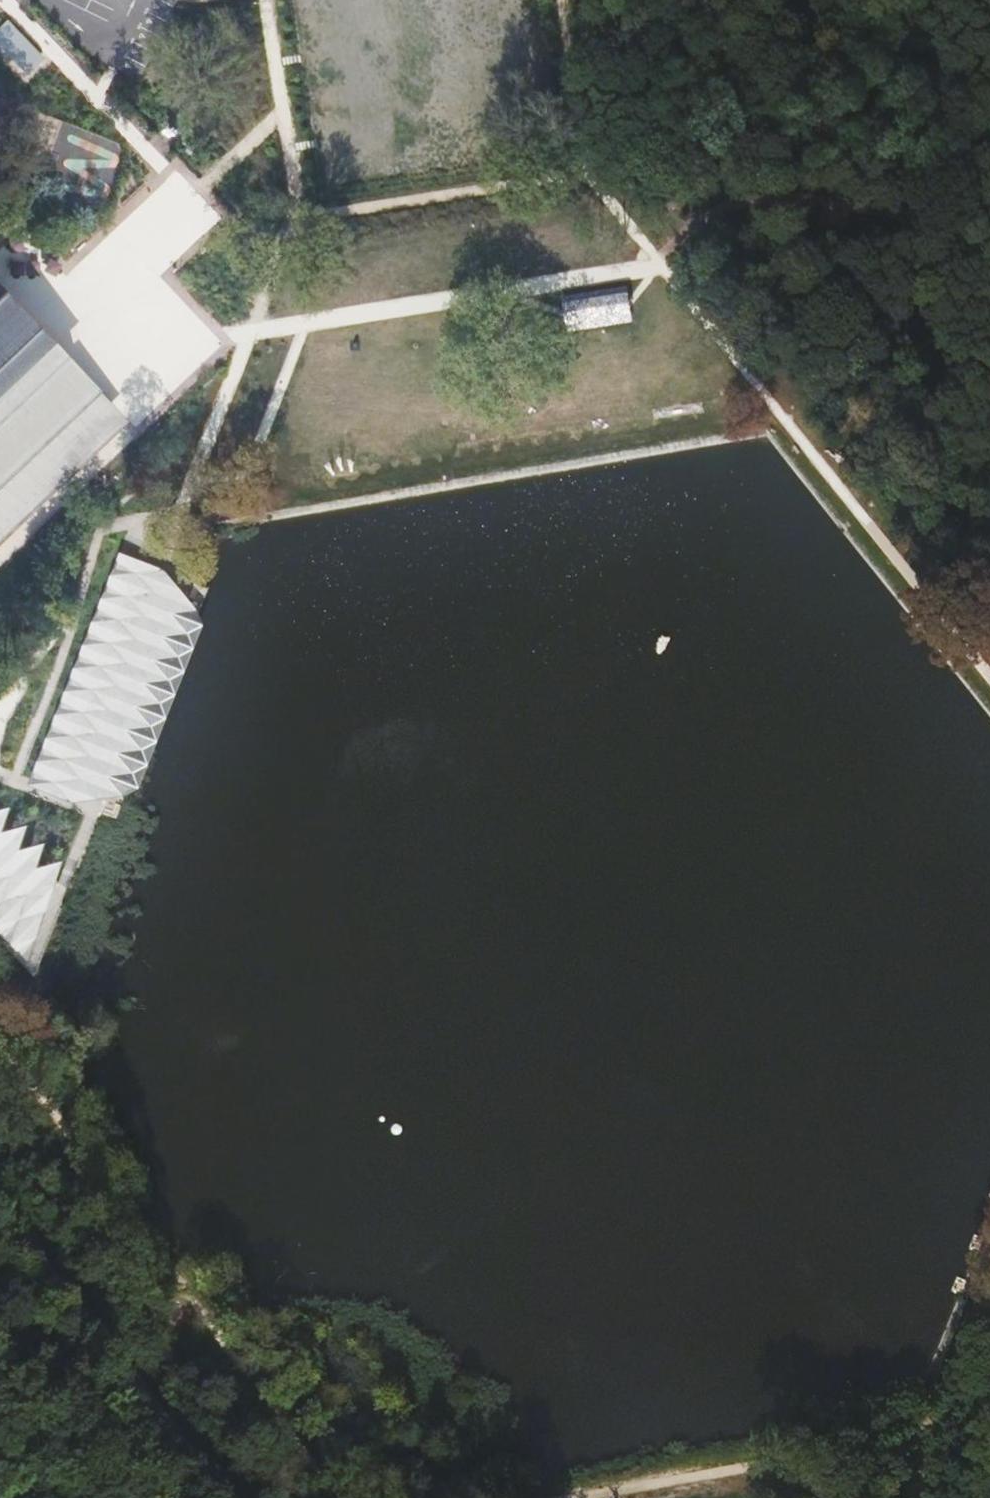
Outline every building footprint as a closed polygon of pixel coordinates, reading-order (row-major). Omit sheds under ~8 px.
[(7,20),(0,27),(0,65),(16,81),(42,55),(7,20)] [(116,417),(87,387),(44,344),(0,299),(0,530),(116,417)] [(124,357),(128,371),(158,363),(154,349),(124,357)] [(164,570),(119,553),(29,786),(73,803),(122,798),(141,791),(135,775),(150,767),(144,751),(160,744),(153,729),(167,720),(162,705),(178,696),(172,681),(187,673),(180,658),(196,651),(190,635),(205,627),(198,611),(164,570)] [(23,965),(39,925),(52,891),(59,864),(34,870),(42,846),(17,852),(25,828),(0,833),(0,940),(23,965)]
